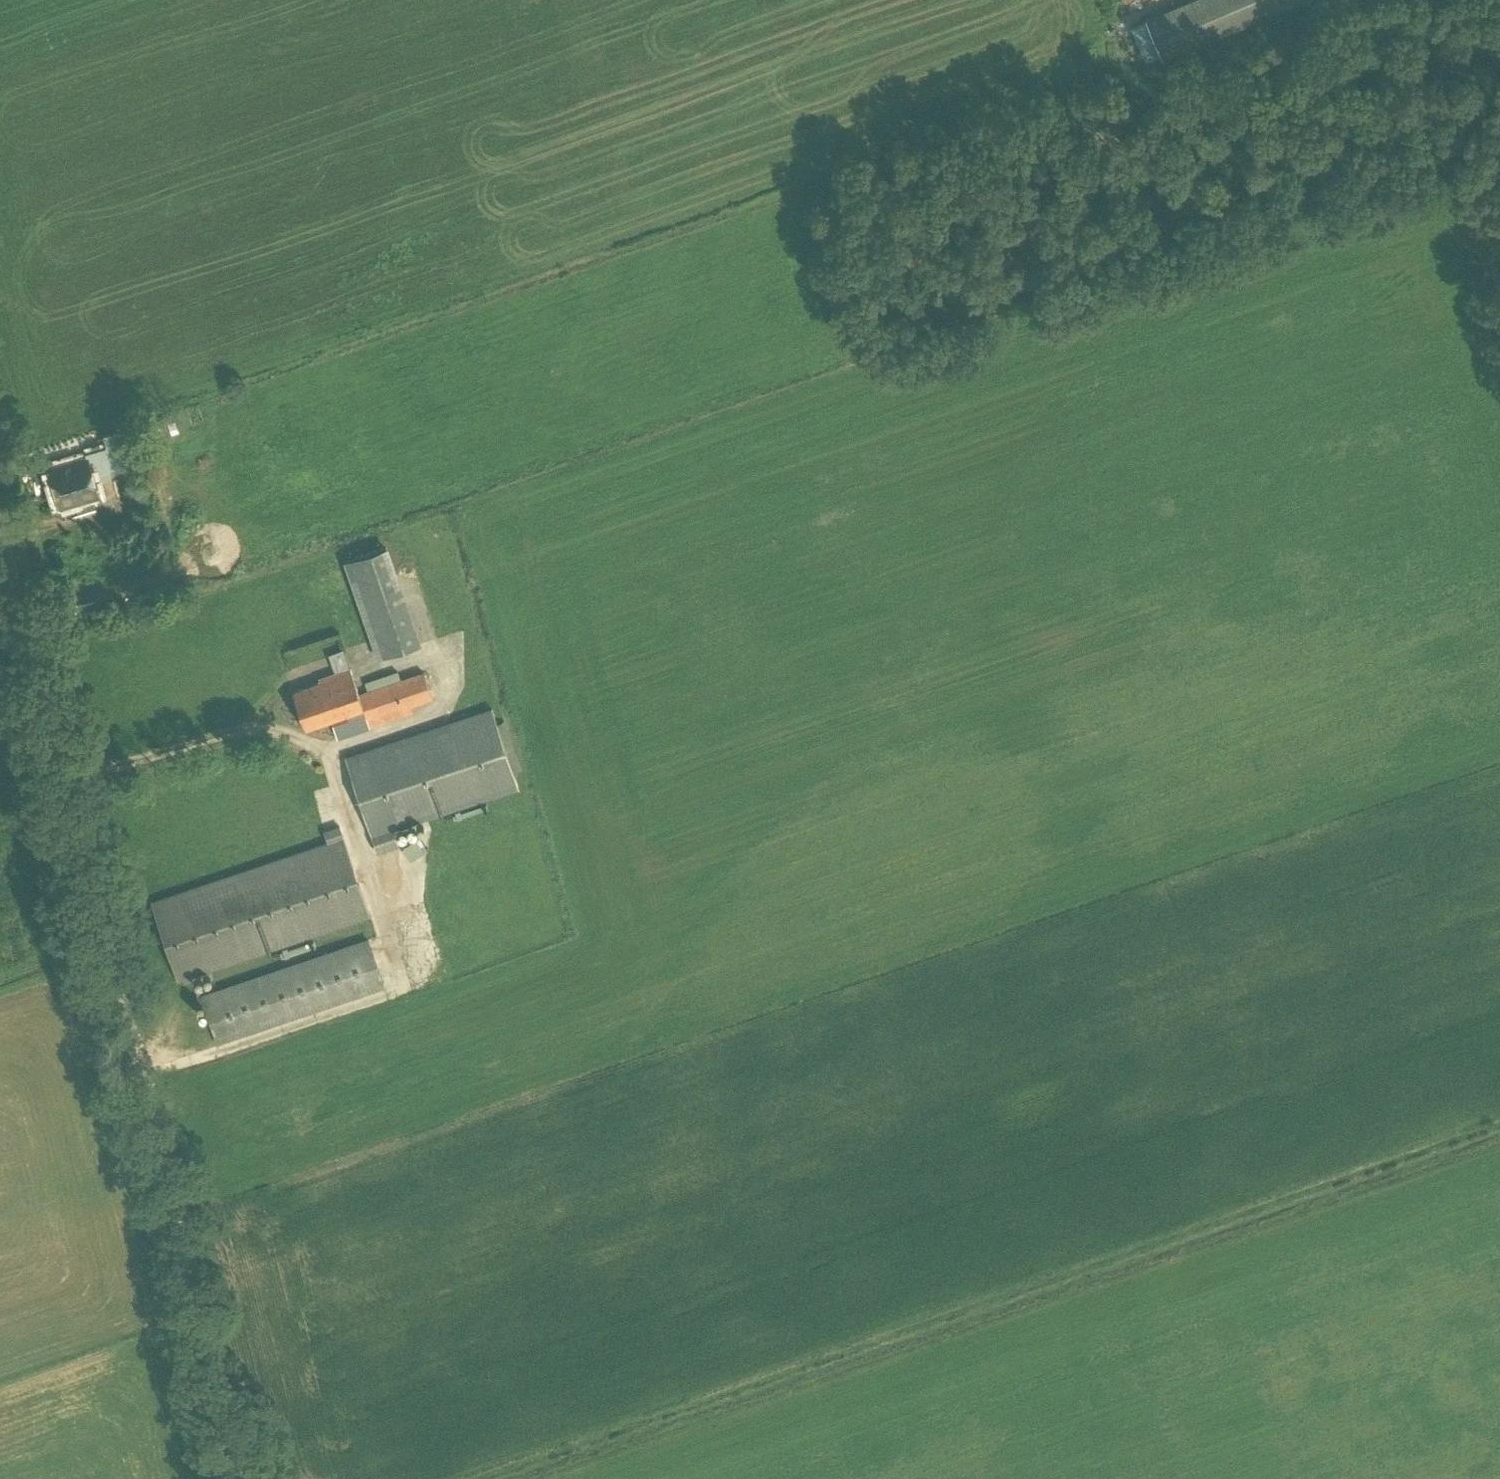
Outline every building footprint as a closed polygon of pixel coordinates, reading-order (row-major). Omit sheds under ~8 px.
[(1145,18),(1162,57),(1293,0),(1187,0),(1145,18)] [(133,467),(122,428),(101,434),(105,447),(84,453),(85,457),(49,467),(60,506),(98,495),(90,467),(109,461),(112,473),(133,467)] [(377,658),(419,645),(410,618),(386,546),(344,560),(377,658)] [(320,682),(292,691),(304,728),(332,719),(333,723),(364,712),(369,726),(413,711),(411,705),(413,704),(432,698),(423,670),(401,678),(398,670),(389,673),(365,682),(367,689),(358,693),(349,667),(343,648),(328,653),(334,672),(318,677),(320,682)] [(498,722),(492,706),(343,756),(376,853),(399,845),(394,830),(519,788),(514,773),(522,771),(505,720),(498,722)] [(177,981),(370,916),(339,824),(323,829),(327,841),(150,900),(177,981)] [(217,1043),(385,987),(368,937),(200,994),(217,1043)] [(215,969),(199,974),(203,985),(219,980),(215,969)]
